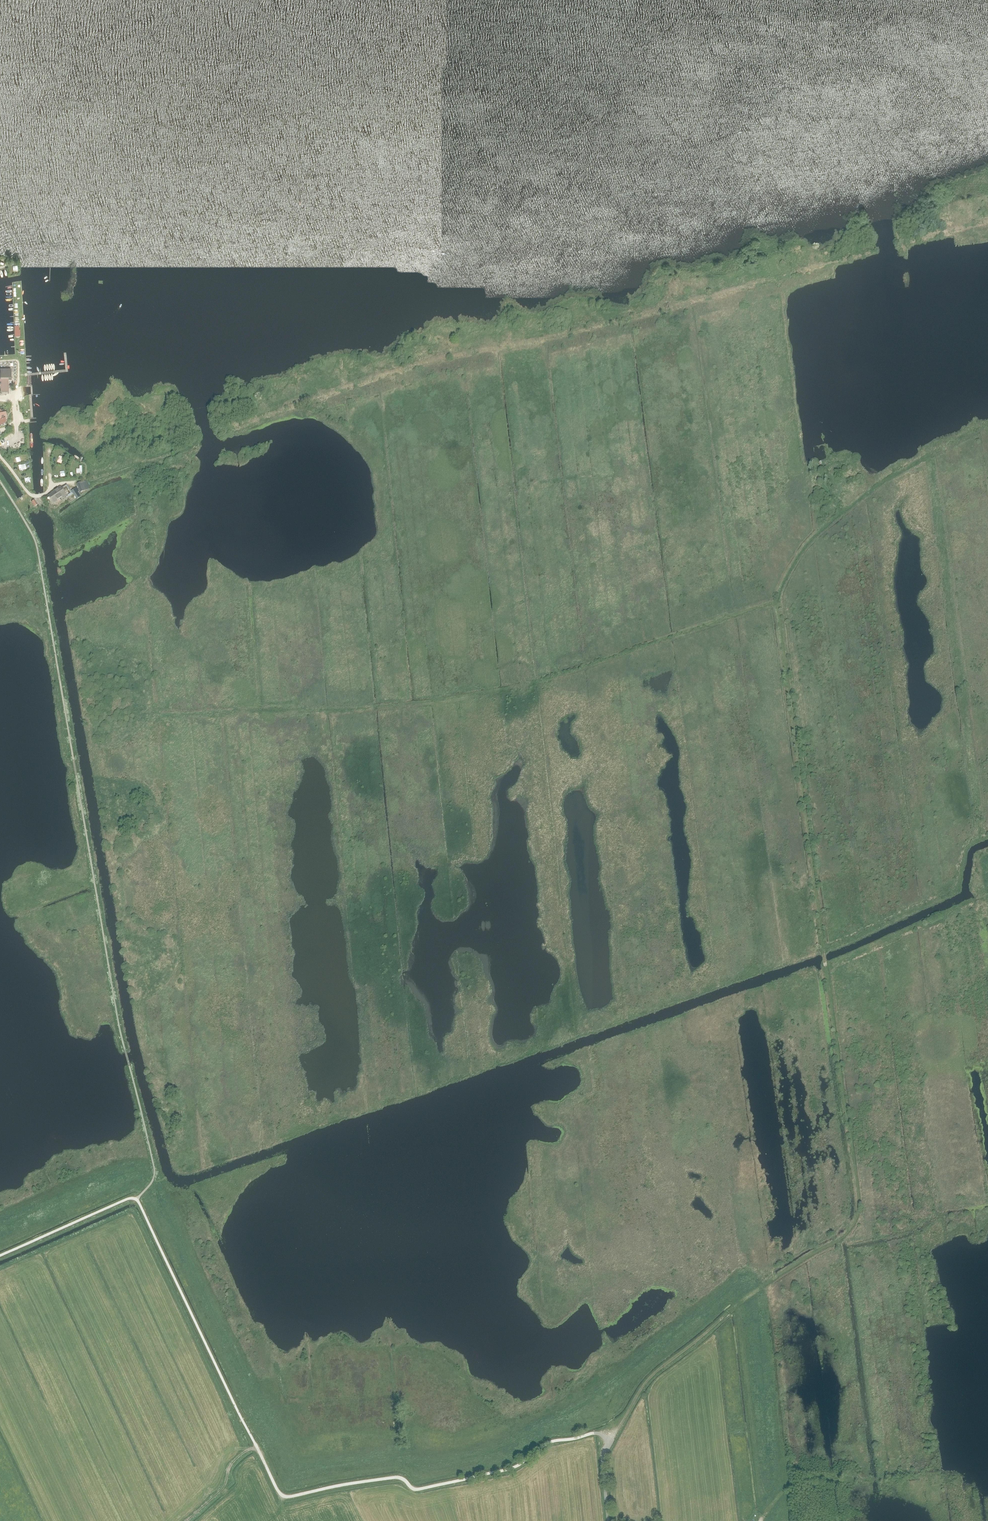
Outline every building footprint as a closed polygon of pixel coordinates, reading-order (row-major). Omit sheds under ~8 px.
[(1,390),(1,393),(9,393),(8,384),(8,381),(12,381),(11,371),(7,371),(4,371),(0,371),(0,390),(1,390)] [(90,489),(86,480),(77,484),(80,492),(90,489)] [(62,497),(63,498),(66,496),(67,498),(73,494),(66,484),(61,488),(60,486),(53,491),(54,492),(48,495),(53,503),(62,497)] [(76,497),(77,499),(81,496),(80,495),(78,492),(79,491),(77,487),(72,491),(76,497)]
